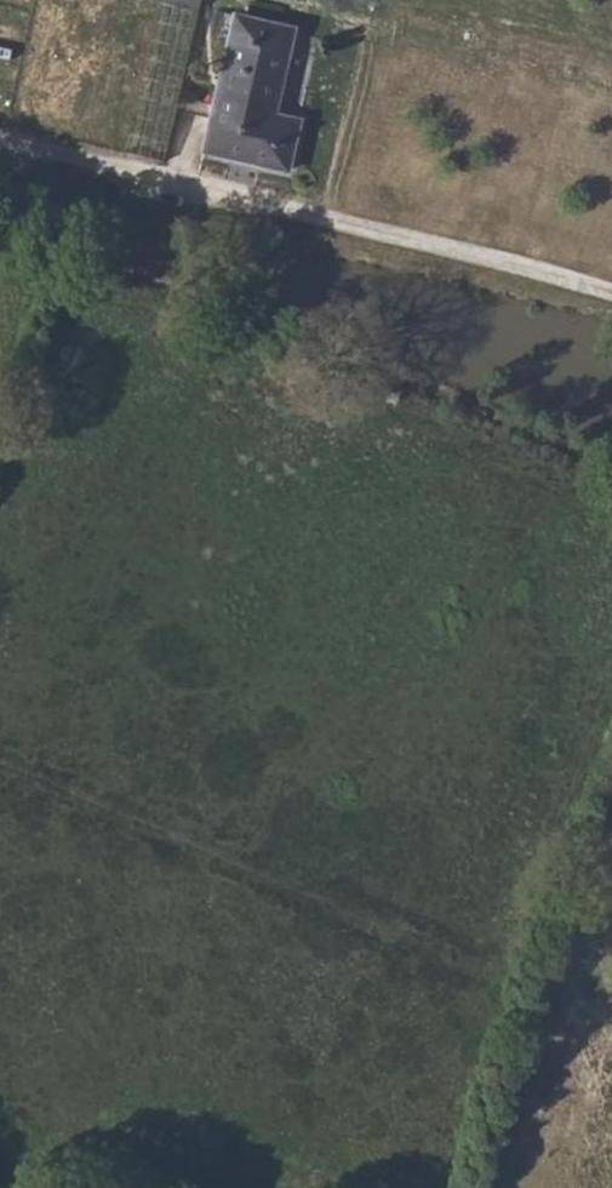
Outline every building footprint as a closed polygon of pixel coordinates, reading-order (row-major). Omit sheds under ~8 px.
[(203,157),(293,179),(307,115),(278,108),(298,25),(238,11),(203,157)]
